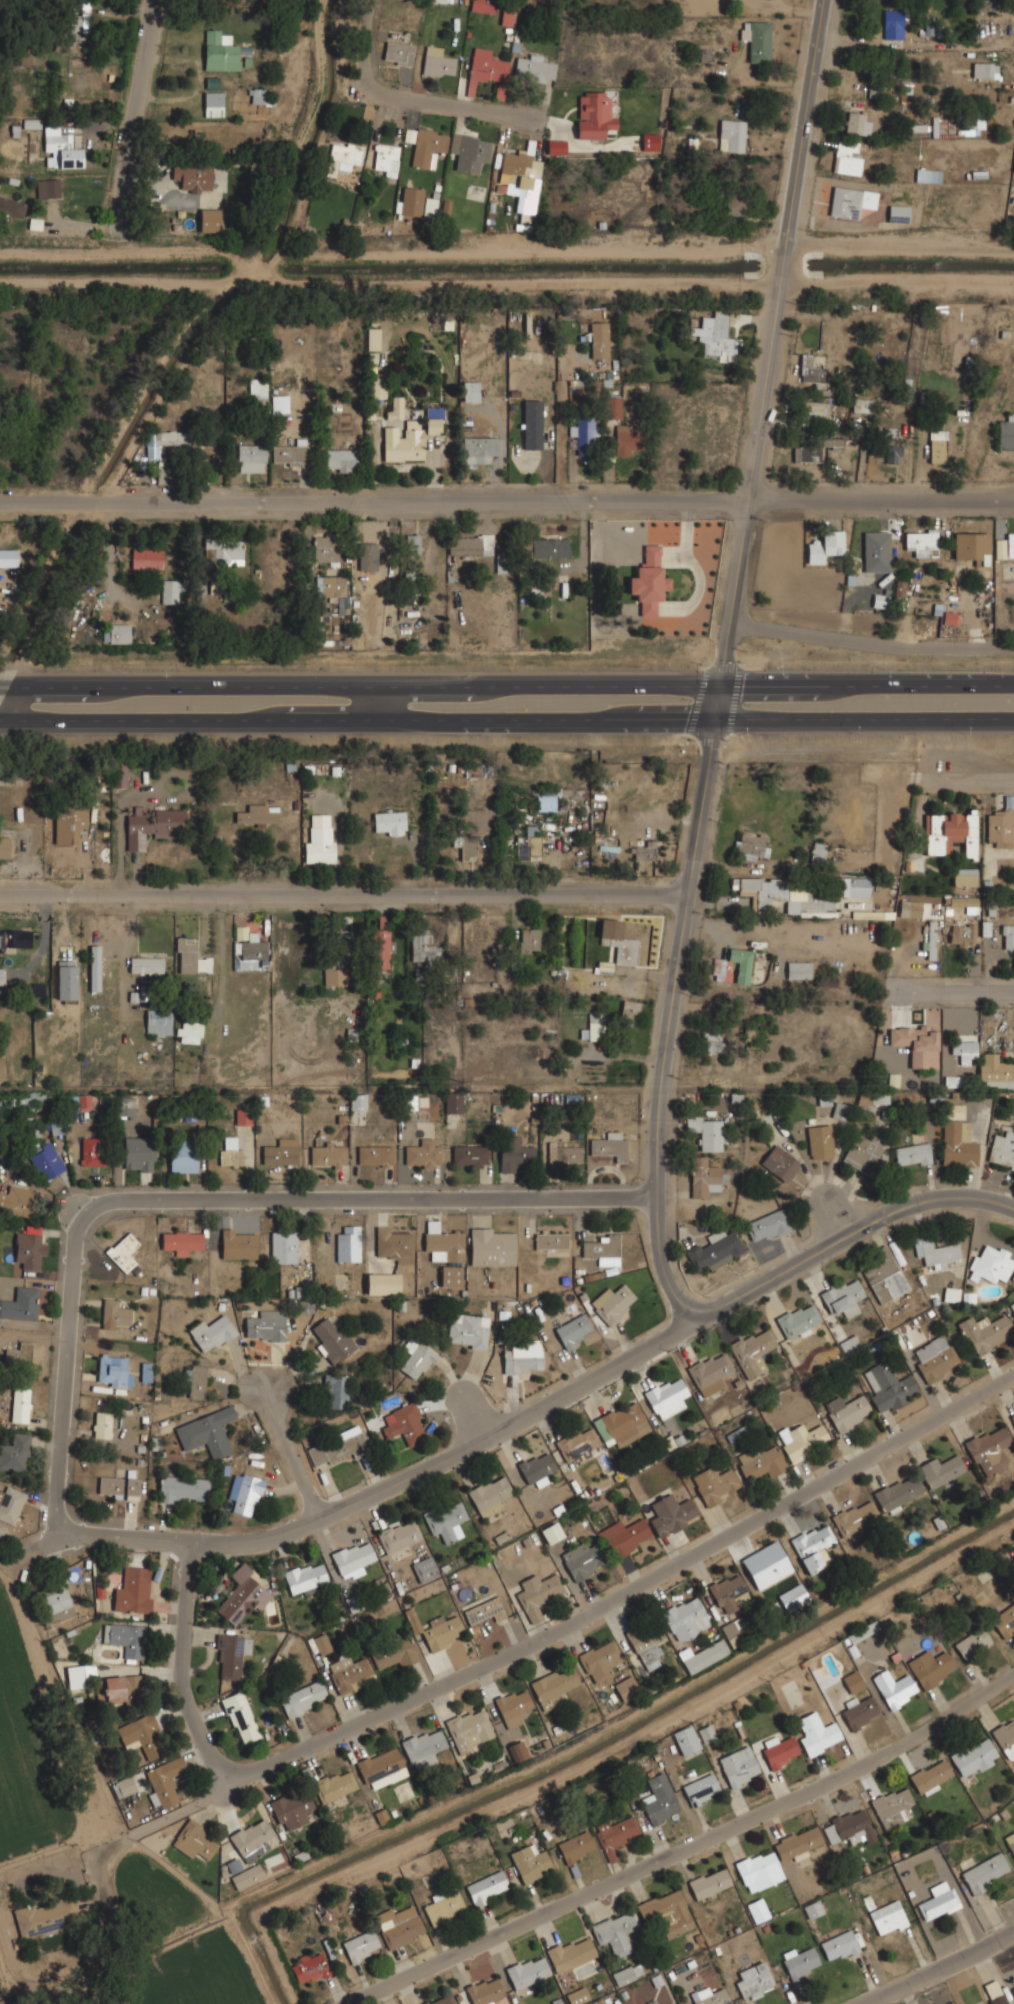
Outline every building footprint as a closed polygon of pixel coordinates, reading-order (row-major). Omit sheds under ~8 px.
[(469,9),(493,13),(496,0),(471,0),(469,9)] [(512,7),(501,7),(501,24),(512,24),(512,7)] [(88,40),(88,8),(64,8),(64,40),(88,40)] [(882,38),(903,38),(903,8),(882,8),(882,38)] [(769,62),(769,20),(740,20),(740,40),(749,40),(749,62),(769,62)] [(240,69),(240,56),(249,56),(249,45),(229,45),(229,29),(204,29),(204,69),(240,69)] [(415,47),(388,38),(382,58),(408,67),(415,47)] [(421,72),(452,78),(455,59),(444,57),(446,47),(425,44),(421,72)] [(509,62),(491,59),(493,49),(473,46),(468,77),(505,83),(509,62)] [(513,75),(551,84),(556,62),(518,53),(513,75)] [(972,77),(997,77),(997,61),(972,61),(972,77)] [(264,88),(251,87),(250,103),(264,103),(264,88)] [(203,115),(223,115),(223,89),(203,89),(203,115)] [(605,128),(616,128),(616,115),(608,115),(608,91),(577,91),(577,138),(605,138),(605,128)] [(865,136),(870,115),(848,110),(843,130),(865,136)] [(718,150),(743,151),(745,120),(719,118),(718,150)] [(81,167),(81,146),(71,146),(71,133),(61,133),(61,124),(44,124),(44,167),(81,167)] [(410,165),(432,168),(434,150),(445,152),(448,131),(416,126),(410,165)] [(404,142),(414,142),(415,130),(405,129),(404,142)] [(489,139),(452,132),(449,153),(458,155),(455,168),(471,171),(473,159),(485,161),(489,139)] [(81,134),(72,134),(72,148),(81,148),(81,134)] [(658,150),(658,134),(642,134),(642,150),(658,150)] [(566,154),(565,140),(547,140),(547,154),(566,154)] [(330,162),(337,162),(337,169),(349,169),(349,164),(361,164),(360,142),(329,144),(330,162)] [(832,171),(859,175),(863,145),(836,142),(832,171)] [(399,145),(377,143),(373,174),(396,176),(399,145)] [(527,189),(532,158),(503,153),(499,172),(518,176),(516,188),(526,190),(524,206),(532,207),(535,190),(527,189)] [(171,179),(179,180),(179,191),(210,192),(210,166),(172,165),(171,179)] [(940,182),(940,169),(915,168),(915,181),(940,182)] [(60,178),(36,178),(36,197),(60,197),(60,178)] [(421,186),(397,186),(397,215),(421,215),(421,186)] [(877,191),(832,186),(829,215),(858,219),(859,208),(875,210),(877,191)] [(10,216),(19,218),(24,201),(0,195),(0,226),(6,228),(10,216)] [(425,215),(434,214),(432,199),(423,200),(425,215)] [(909,204),(887,204),(887,222),(909,222),(909,204)] [(198,230),(219,230),(219,208),(198,208),(198,230)] [(737,338),(726,337),(727,325),(712,323),(713,316),(701,315),(700,330),(699,330),(697,357),(735,361),(737,338)] [(590,321),(590,358),(608,358),(608,321),(590,321)] [(367,350),(379,350),(379,328),(367,328),(367,350)] [(823,382),(824,352),(800,352),(799,381),(813,382),(813,393),(831,393),(831,382),(823,382)] [(266,397),(266,378),(249,378),(249,397),(266,397)] [(478,380),(462,380),(462,401),(478,401),(478,380)] [(384,397),(384,382),(372,382),(372,397),(384,397)] [(288,412),(288,394),(271,394),(271,412),(288,412)] [(403,418),(403,394),(392,394),(392,408),(386,408),(386,418),(403,418)] [(605,396),(605,418),(620,418),(620,396),(605,396)] [(853,412),(873,412),(873,398),(853,398),(853,412)] [(542,400),(522,400),(522,448),(542,448),(542,400)] [(828,402),(799,402),(799,420),(828,420),(828,402)] [(443,432),(443,406),(425,406),(425,432),(443,432)] [(997,448),(1013,449),(1013,416),(998,415),(997,448)] [(575,455),(593,455),(593,417),(576,417),(576,425),(569,425),(569,447),(575,447),(575,455)] [(382,460),(423,460),(423,420),(404,420),(404,436),(382,436),(382,460)] [(636,454),(636,425),(615,425),(615,454),(636,454)] [(884,463),(901,463),(901,428),(884,428),(884,463)] [(145,430),(146,456),(160,456),(160,445),(197,444),(197,429),(145,430)] [(946,429),(929,429),(929,461),(946,461),(946,429)] [(489,455),(497,455),(497,436),(462,436),(462,461),(489,461),(489,455)] [(821,461),(822,445),(842,445),(842,440),(794,439),(793,461),(821,461)] [(266,472),(266,444),(237,444),(237,472),(266,472)] [(306,444),(272,444),(272,464),(306,464),(306,444)] [(357,448),(325,448),(325,471),(357,471),(357,448)] [(171,461),(158,460),(157,484),(170,485),(171,461)] [(807,540),(807,562),(824,562),(824,553),(842,553),(842,529),(820,529),(820,540),(807,540)] [(937,556),(937,529),(904,529),(904,547),(914,547),(914,556),(937,556)] [(890,570),(890,530),(862,530),(862,570),(890,570)] [(989,531),(953,531),(953,558),(989,558),(989,531)] [(1006,531),(1006,544),(995,544),(996,557),(1013,557),(1013,531),(1006,531)] [(313,561),(338,561),(338,533),(313,533),(313,561)] [(419,533),(406,533),(406,553),(419,553),(419,533)] [(492,534),(448,534),(448,554),(492,554),(492,534)] [(204,536),(204,562),(242,562),(242,536),(204,536)] [(530,538),(530,556),(567,556),(567,538),(530,538)] [(358,570),(377,571),(378,543),(359,543),(358,570)] [(660,543),(644,543),(643,565),(636,565),(636,576),(628,576),(628,593),(639,593),(639,615),(656,615),(656,600),(661,600),(662,589),(669,589),(669,576),(660,576),(660,543)] [(16,567),(16,547),(0,547),(0,567),(16,567)] [(162,568),(162,547),(129,547),(129,568),(162,568)] [(345,598),(345,574),(316,574),(316,598),(345,598)] [(160,602),(181,602),(181,579),(160,579),(160,602)] [(894,597),(905,598),(906,581),(895,580),(894,597)] [(887,593),(873,593),(873,607),(887,607),(887,593)] [(955,625),(956,613),(944,612),(943,624),(955,625)] [(103,642),(129,642),(129,623),(103,623),(103,642)] [(127,788),(127,764),(116,764),(116,788),(127,788)] [(434,813),(443,813),(443,771),(434,771),(434,813)] [(537,810),(555,810),(555,790),(537,790),(537,810)] [(1013,847),(1013,794),(1005,794),(1005,808),(987,808),(987,847),(1013,847)] [(277,823),(277,804),(246,804),(246,810),(233,810),(233,823),(277,823)] [(87,806),(58,806),(58,827),(87,827),(87,806)] [(176,829),(185,829),(185,808),(153,808),(153,835),(176,835),(176,829)] [(405,810),(373,810),(373,834),(405,834),(405,810)] [(925,811),(925,854),(951,854),(951,842),(963,842),(963,857),(976,857),(976,811),(925,811)] [(334,865),(332,813),(310,813),(310,838),(303,839),(304,865),(334,865)] [(126,850),(143,850),(143,819),(126,819),(126,850)] [(766,834),(735,834),(735,857),(766,857),(766,834)] [(516,859),(539,859),(539,835),(516,835),(516,859)] [(10,836),(0,836),(0,857),(10,857),(10,836)] [(460,859),(476,859),(476,836),(460,836),(460,859)] [(633,860),(655,860),(655,840),(643,840),(643,846),(633,846),(633,860)] [(825,863),(825,842),(811,842),(811,863),(825,863)] [(976,867),(952,867),(952,885),(976,885),(976,867)] [(869,876),(840,876),(840,896),(869,896),(869,876)] [(785,877),(732,877),(732,885),(738,885),(738,894),(750,894),(750,909),(769,909),(769,897),(785,897),(785,877)] [(800,910),(833,910),(833,891),(800,891),(800,910)] [(978,895),(946,895),(946,905),(965,905),(965,913),(978,913),(978,895)] [(929,900),(899,900),(899,917),(929,917),(929,900)] [(636,965),(638,938),(620,937),(621,920),(600,918),(598,943),(616,944),(614,973),(624,973),(625,964),(636,965)] [(924,939),(924,959),(935,959),(935,920),(927,920),(927,939),(924,939)] [(974,923),(950,923),(950,946),(974,946),(974,923)] [(1002,924),(1002,948),(1013,948),(1013,924),(1002,924)] [(233,969),(256,969),(256,959),(266,959),(266,940),(255,940),(255,925),(233,925),(233,969)] [(539,950),(539,928),(519,928),(519,950),(539,950)] [(31,951),(31,929),(0,929),(0,951),(31,951)] [(373,929),(373,967),(389,967),(389,929),(373,929)] [(410,960),(437,960),(437,943),(429,943),(429,931),(410,931),(410,960)] [(210,957),(196,957),(196,936),(176,936),(176,972),(210,972),(210,957)] [(90,992),(100,992),(100,946),(90,946),(90,992)] [(748,983),(751,949),(728,947),(727,958),(713,956),(711,979),(731,981),(731,982),(748,983)] [(128,973),(163,973),(163,956),(128,956),(128,973)] [(56,999),(77,999),(77,959),(56,959),(56,999)] [(810,960),(786,960),(786,978),(810,978),(810,960)] [(610,972),(609,963),(598,964),(598,973),(610,972)] [(323,985),(343,985),(343,967),(323,967),(323,985)] [(129,1001),(148,1002),(149,985),(139,985),(139,992),(129,992),(129,1001)] [(638,1017),(639,1001),(622,999),(620,1015),(638,1017)] [(170,1034),(170,1009),(145,1009),(145,1034),(170,1034)] [(580,1029),(580,1040),(604,1040),(604,1014),(587,1014),(587,1029),(580,1029)] [(176,1043),(201,1043),(201,1021),(176,1021),(176,1043)] [(912,1051),(934,1050),(934,1031),(901,1032),(901,1026),(889,1026),(889,1044),(912,1043),(912,1051)] [(703,1052),(722,1051),(721,1027),(702,1028),(703,1052)] [(745,1037),(756,1036),(756,1027),(745,1027),(745,1037)] [(951,1054),(976,1054),(976,1039),(951,1039),(951,1054)] [(999,1061),(999,1051),(979,1051),(979,1086),(1013,1086),(1013,1061),(999,1061)] [(890,1088),(902,1088),(902,1078),(914,1078),(914,1066),(890,1066),(890,1088)] [(445,1113),(460,1113),(460,1090),(445,1090),(445,1113)] [(349,1110),(365,1110),(365,1092),(349,1092),(349,1110)] [(888,1092),(858,1092),(858,1105),(888,1105),(888,1092)] [(74,1096),(74,1108),(91,1108),(90,1095),(74,1096)] [(115,1118),(134,1118),(134,1098),(115,1098),(115,1118)] [(844,1120),(848,1105),(835,1102),(831,1117),(844,1120)] [(251,1107),(234,1107),(234,1124),(251,1124),(251,1107)] [(698,1150),(721,1151),(721,1116),(685,1116),(685,1131),(698,1131),(698,1150)] [(977,1166),(978,1141),(969,1140),(969,1120),(942,1119),(941,1165),(977,1166)] [(808,1158),(833,1157),(831,1123),(806,1125),(808,1158)] [(1005,1127),(1004,1136),(992,1134),(987,1163),(1013,1167),(1013,1139),(1013,1129),(1005,1127)] [(606,1139),(589,1139),(589,1153),(614,1153),(614,1162),(626,1162),(626,1139),(619,1139),(619,1130),(606,1130),(606,1139)] [(883,1145),(855,1131),(840,1161),(868,1175),(883,1145)] [(235,1135),(219,1135),(219,1164),(243,1164),(243,1146),(235,1146),(235,1135)] [(105,1165),(105,1146),(100,1146),(100,1136),(80,1136),(80,1165),(105,1165)] [(499,1172),(514,1172),(514,1162),(534,1162),(534,1145),(521,1145),(521,1136),(499,1136),(499,1172)] [(123,1171),(154,1171),(154,1137),(123,1137),(123,1171)] [(296,1137),(274,1137),(274,1145),(261,1145),(261,1163),(296,1163),(296,1137)] [(404,1167),(440,1167),(440,1145),(436,1145),(436,1139),(415,1139),(415,1147),(404,1147),(404,1167)] [(64,1168),(48,1140),(26,1153),(42,1181),(64,1168)] [(759,1162),(784,1183),(800,1163),(775,1142),(759,1162)] [(896,1166),(931,1163),(929,1142),(894,1146),(896,1166)] [(345,1167),(345,1144),(309,1144),(309,1167),(345,1167)] [(392,1145),(356,1145),(356,1164),(392,1164),(392,1145)] [(488,1145),(451,1145),(451,1165),(488,1165),(488,1145)] [(548,1145),(548,1163),(581,1163),(581,1145),(548,1145)] [(170,1171),(196,1171),(196,1146),(170,1146),(170,1171)] [(708,1165),(708,1155),(690,1155),(690,1197),(708,1197),(708,1188),(721,1188),(721,1165),(708,1165)] [(27,1216),(34,1189),(9,1183),(6,1193),(0,1192),(0,1209),(27,1216)] [(790,1228),(781,1207),(744,1223),(753,1244),(790,1228)] [(462,1230),(440,1230),(440,1220),(425,1220),(425,1261),(462,1260),(462,1230)] [(336,1261),(359,1261),(359,1225),(336,1225),(336,1261)] [(221,1258),(255,1258),(255,1234),(237,1234),(237,1227),(221,1227),(221,1258)] [(745,1252),(735,1230),(726,1234),(722,1227),(704,1235),(706,1240),(683,1250),(692,1269),(703,1264),(705,1270),(745,1252)] [(514,1265),(514,1228),(469,1228),(469,1265),(514,1265)] [(375,1258),(412,1258),(412,1229),(375,1229),(375,1258)] [(132,1251),(140,1244),(129,1230),(105,1250),(123,1273),(139,1260),(132,1251)] [(172,1255),(192,1255),(192,1249),(202,1249),(202,1230),(160,1230),(160,1249),(172,1249),(172,1255)] [(296,1230),(271,1230),(271,1263),(296,1263),(296,1230)] [(45,1268),(45,1232),(15,1231),(14,1267),(45,1268)] [(568,1231),(535,1231),(535,1248),(568,1248),(568,1231)] [(597,1265),(618,1265),(618,1231),(599,1231),(599,1242),(581,1242),(581,1255),(597,1255),(597,1265)] [(913,1235),(916,1260),(928,1259),(929,1267),(961,1263),(958,1242),(932,1245),(931,1233),(913,1235)] [(1013,1261),(1013,1255),(979,1242),(967,1274),(993,1285),(996,1277),(1006,1281),(1013,1261)] [(907,1290),(888,1244),(878,1248),(883,1259),(862,1268),(877,1303),(907,1290)] [(440,1286),(461,1286),(461,1265),(440,1265),(440,1286)] [(365,1293),(400,1293),(400,1272),(365,1272),(365,1293)] [(865,1295),(854,1274),(819,1291),(830,1314),(841,1309),(845,1318),(861,1310),(856,1300),(865,1295)] [(616,1291),(610,1284),(588,1303),(607,1326),(638,1300),(624,1284),(616,1291)] [(16,1286),(15,1297),(0,1296),(0,1317),(37,1318),(38,1286),(16,1286)] [(958,1300),(958,1287),(944,1287),(944,1300),(958,1300)] [(130,1329),(131,1308),(121,1307),(121,1297),(102,1297),(100,1327),(130,1329)] [(810,1299),(774,1318),(787,1340),(822,1321),(810,1299)] [(313,1312),(313,1301),(299,1302),(300,1312),(313,1312)] [(285,1309),(255,1309),(255,1317),(244,1317),(244,1341),(285,1341),(285,1309)] [(489,1315),(450,1312),(446,1345),(485,1349),(489,1315)] [(595,1334),(583,1312),(553,1328),(565,1350),(595,1334)] [(333,1366),(356,1346),(327,1313),(312,1327),(319,1335),(312,1342),(333,1366)] [(1013,1337),(1013,1331),(1006,1313),(989,1321),(986,1316),(975,1321),(972,1314),(957,1322),(973,1356),(1013,1337)] [(187,1328),(202,1354),(237,1333),(226,1314),(207,1325),(203,1319),(187,1328)] [(767,1326),(728,1343),(744,1379),(766,1370),(759,1355),(776,1347),(767,1326)] [(961,1365),(945,1335),(910,1353),(926,1383),(961,1365)] [(436,1355),(417,1342),(398,1368),(417,1381),(436,1355)] [(31,1349),(22,1346),(18,1360),(27,1363),(31,1349)] [(502,1372),(542,1372),(542,1348),(502,1348),(502,1372)] [(697,1389),(731,1371),(719,1349),(686,1367),(697,1389)] [(132,1387),(132,1365),(128,1365),(128,1355),(97,1354),(97,1386),(132,1387)] [(879,1412),(920,1393),(910,1372),(894,1380),(885,1360),(860,1372),(879,1412)] [(185,1398),(206,1398),(206,1364),(185,1364),(185,1398)] [(324,1374),(324,1408),(347,1408),(347,1374),(324,1374)] [(687,1393),(679,1374),(643,1390),(657,1420),(685,1407),(680,1397),(687,1393)] [(30,1388),(11,1388),(11,1422),(30,1422),(30,1388)] [(838,1395),(822,1403),(839,1434),(865,1420),(862,1414),(870,1409),(862,1394),(843,1404),(838,1395)] [(616,1447),(651,1430),(635,1397),(592,1419),(605,1445),(613,1441),(616,1447)] [(407,1442),(427,1434),(412,1401),(381,1414),(385,1424),(380,1426),(385,1437),(402,1430),(407,1442)] [(173,1425),(182,1450),(204,1442),(210,1459),(231,1451),(223,1427),(238,1422),(231,1405),(173,1425)] [(92,1438),(111,1438),(111,1411),(92,1411),(92,1438)] [(830,1443),(822,1423),(806,1430),(802,1421),(775,1432),(787,1461),(830,1443)] [(963,1441),(982,1477),(1012,1462),(1004,1446),(1012,1442),(1002,1422),(963,1441)] [(313,1467),(368,1447),(359,1423),(342,1429),(344,1434),(307,1448),(313,1467)] [(601,1446),(589,1423),(553,1440),(565,1463),(601,1446)] [(30,1432),(10,1432),(10,1443),(0,1443),(0,1470),(30,1470),(30,1432)] [(768,1477),(787,1468),(773,1440),(735,1459),(745,1479),(765,1469),(768,1477)] [(556,1467),(544,1447),(515,1463),(531,1489),(549,1479),(545,1473),(556,1467)] [(928,1489),(966,1470),(958,1454),(939,1463),(935,1457),(917,1466),(928,1489)] [(690,1475),(705,1507),(741,1490),(730,1467),(718,1473),(714,1464),(690,1475)] [(254,1517),(264,1478),(241,1472),(230,1511),(254,1517)] [(466,1490),(480,1518),(507,1504),(502,1496),(511,1491),(502,1472),(466,1490)] [(143,1500),(144,1478),(98,1475),(97,1497),(143,1500)] [(208,1501),(208,1476),(158,1476),(158,1501),(208,1501)] [(872,1490),(881,1512),(923,1495),(916,1477),(905,1481),(904,1477),(872,1490)] [(16,1526),(28,1493),(3,1484),(0,1491),(0,1520),(16,1526)] [(648,1517),(657,1538),(700,1519),(690,1495),(676,1501),(672,1492),(649,1502),(655,1514),(648,1517)] [(867,1496),(831,1517),(842,1537),(879,1517),(867,1496)] [(459,1524),(468,1520),(459,1499),(422,1514),(431,1537),(442,1533),(446,1542),(463,1535),(459,1524)] [(376,1531),(384,1553),(422,1539),(414,1517),(376,1531)] [(618,1519),(597,1531),(611,1558),(652,1537),(642,1517),(623,1528),(618,1519)] [(789,1539),(809,1575),(827,1565),(818,1549),(835,1540),(824,1520),(789,1539)] [(546,1543),(562,1537),(556,1522),(540,1528),(546,1543)] [(342,1581),(368,1570),(365,1562),(375,1557),(366,1537),(330,1553),(342,1581)] [(574,1582),(605,1565),(589,1537),(559,1554),(574,1582)] [(755,1589),(793,1573),(779,1541),(742,1557),(755,1589)] [(419,1582),(438,1574),(430,1555),(411,1563),(419,1582)] [(290,1595),(328,1582),(320,1559),(282,1571),(290,1595)] [(150,1613),(151,1567),(125,1565),(125,1587),(114,1586),(113,1611),(150,1613)] [(737,1596),(747,1590),(736,1569),(707,1585),(723,1615),(742,1605),(737,1596)] [(233,1625),(251,1603),(259,1610),(273,1593),(247,1571),(215,1610),(233,1625)] [(523,1625),(539,1618),(534,1606),(564,1592),(556,1573),(539,1580),(536,1573),(518,1581),(522,1590),(510,1596),(523,1625)] [(75,1613),(64,1581),(32,1592),(43,1624),(75,1613)] [(810,1601),(801,1583),(778,1595),(787,1613),(810,1601)] [(675,1642),(712,1625),(696,1592),(660,1610),(675,1642)] [(471,1628),(504,1613),(496,1595),(463,1610),(471,1628)] [(1013,1629),(1013,1605),(1012,1602),(989,1617),(1002,1637),(1013,1629)] [(404,1610),(413,1635),(421,1632),(413,1607),(404,1610)] [(463,1628),(457,1615),(445,1620),(443,1614),(419,1625),(431,1653),(456,1642),(452,1633),(463,1628)] [(654,1619),(626,1634),(645,1671),(665,1661),(656,1644),(664,1639),(654,1619)] [(123,1644),(123,1657),(145,1658),(146,1624),(103,1622),(102,1643),(123,1644)] [(992,1641),(981,1624),(953,1643),(964,1660),(992,1641)] [(318,1656),(332,1648),(323,1631),(308,1639),(318,1656)] [(217,1679),(240,1680),(241,1654),(249,1654),(250,1634),(219,1633),(217,1679)] [(399,1667),(419,1660),(410,1636),(370,1652),(376,1669),(397,1662),(399,1667)] [(622,1657),(612,1637),(577,1654),(591,1685),(612,1675),(607,1664),(622,1657)] [(681,1660),(689,1674),(729,1652),(721,1637),(681,1660)] [(925,1691),(956,1668),(944,1650),(933,1658),(927,1649),(913,1659),(917,1664),(910,1669),(925,1691)] [(375,1681),(366,1657),(353,1662),(351,1654),(325,1664),(336,1695),(375,1681)] [(580,1682),(573,1663),(529,1680),(541,1711),(565,1702),(561,1690),(580,1682)] [(67,1687),(87,1687),(87,1676),(95,1675),(95,1664),(66,1665),(67,1687)] [(841,1677),(850,1693),(865,1685),(856,1668),(841,1677)] [(872,1677),(889,1709),(919,1694),(910,1676),(894,1684),(890,1676),(883,1680),(879,1673),(872,1677)] [(612,1684),(622,1701),(639,1692),(630,1674),(612,1684)] [(102,1677),(104,1701),(128,1700),(127,1675),(102,1677)] [(329,1700),(320,1678),(277,1696),(286,1718),(329,1700)] [(518,1728),(515,1723),(527,1717),(524,1711),(534,1706),(522,1684),(492,1699),(509,1733),(518,1728)] [(243,1690),(221,1697),(238,1745),(259,1738),(243,1690)] [(850,1730),(881,1714),(871,1694),(839,1710),(850,1730)] [(459,1754),(495,1737),(480,1705),(443,1722),(459,1754)] [(834,1721),(823,1726),(816,1710),(795,1720),(803,1735),(798,1737),(807,1756),(842,1740),(834,1721)] [(115,1727),(123,1746),(135,1741),(144,1760),(160,1753),(152,1734),(160,1730),(151,1711),(115,1727)] [(1013,1756),(1013,1717),(990,1729),(1007,1760),(1013,1756)] [(683,1756),(701,1747),(690,1723),(672,1732),(683,1756)] [(697,1729),(704,1744),(716,1738),(709,1724),(697,1729)] [(412,1770),(439,1759),(435,1749),(446,1745),(438,1725),(400,1740),(412,1770)] [(760,1747),(770,1770),(800,1755),(790,1733),(760,1747)] [(950,1752),(960,1777),(999,1762),(989,1737),(950,1752)] [(516,1760),(527,1756),(521,1739),(510,1743),(516,1760)] [(717,1757),(730,1789),(761,1775),(748,1744),(717,1757)] [(365,1790),(406,1776),(396,1745),(355,1759),(365,1790)] [(145,1767),(153,1791),(149,1793),(155,1811),(179,1803),(171,1779),(187,1773),(181,1755),(145,1767)] [(908,1775),(918,1794),(953,1775),(943,1757),(908,1775)] [(348,1767),(312,1780),(320,1803),(357,1790),(348,1767)] [(681,1786),(691,1807),(722,1792),(711,1771),(681,1786)] [(118,1798),(136,1789),(129,1774),(110,1783),(118,1798)] [(681,1812),(667,1777),(647,1784),(651,1794),(639,1798),(650,1825),(681,1812)] [(913,1803),(905,1784),(870,1799),(883,1829),(904,1820),(899,1809),(913,1803)] [(310,1820),(306,1811),(314,1809),(307,1790),(269,1803),(279,1831),(310,1820)] [(862,1834),(866,1843),(875,1840),(862,1805),(820,1821),(830,1846),(862,1834)] [(641,1836),(631,1813),(594,1829),(604,1851),(641,1836)] [(227,1835),(244,1864),(270,1848),(265,1840),(274,1834),(263,1815),(227,1835)] [(209,1859),(221,1841),(187,1817),(169,1843),(193,1859),(198,1852),(209,1859)] [(772,1841),(779,1859),(789,1855),(790,1858),(824,1844),(814,1823),(772,1841)] [(565,1864),(596,1851),(587,1829),(556,1843),(565,1864)] [(1003,1838),(1013,1858),(1013,1832),(1003,1838)] [(507,1853),(522,1885),(554,1869),(543,1849),(535,1853),(529,1842),(507,1853)] [(784,1878),(771,1847),(733,1862),(746,1893),(784,1878)] [(978,1861),(974,1853),(955,1861),(970,1894),(1011,1875),(1000,1851),(978,1861)] [(229,1876),(236,1889),(265,1876),(258,1862),(229,1876)] [(687,1878),(693,1898),(731,1887),(725,1867),(687,1878)] [(464,1885),(474,1906),(510,1890),(500,1868),(464,1885)] [(916,1904),(924,1922),(961,1905),(948,1878),(928,1887),(932,1896),(916,1904)] [(432,1926),(466,1909),(455,1886),(431,1898),(432,1901),(422,1906),(432,1926)] [(665,1939),(694,1927),(678,1887),(636,1905),(644,1925),(657,1919),(665,1939)] [(79,1923),(73,1896),(13,1910),(19,1936),(79,1923)] [(754,1923),(770,1917),(761,1896),(745,1903),(754,1923)] [(801,1905),(807,1919),(824,1912),(817,1898),(801,1905)] [(590,1924),(598,1945),(608,1940),(614,1957),(633,1950),(626,1931),(638,1926),(631,1907),(590,1924)] [(871,1920),(879,1936),(907,1924),(900,1907),(871,1920)] [(426,1933),(418,1914),(395,1925),(392,1917),(376,1924),(388,1950),(426,1933)] [(862,1950),(854,1927),(819,1941),(827,1963),(862,1950)] [(351,1964),(381,1950),(371,1928),(341,1942),(351,1964)] [(555,1973),(597,1956),(589,1938),(568,1946),(565,1939),(545,1948),(555,1973)] [(822,1967),(809,1941),(779,1955),(791,1981),(822,1967)] [(289,1959),(296,1984),(328,1975),(321,1950),(289,1959)] [(544,1959),(535,1963),(531,1955),(504,1967),(514,1990),(551,1974),(544,1959)] [(763,1960),(733,1973),(736,1980),(734,1981),(743,2002),(776,1988),(763,1960)] [(610,1973),(616,1986),(643,1974),(637,1961),(610,1973)] [(494,1996),(504,1992),(496,1972),(464,1986),(471,2003),(498,2003),(494,1996)] [(998,1978),(983,1984),(990,2003),(1008,2003),(998,1978)] [(719,1982),(690,2000),(692,2003),(732,2003),(719,1982)] [(569,2003),(577,2003),(590,1999),(585,1987),(566,1995),(569,2003)] [(451,1991),(412,2003),(455,2003),(451,1991)]
